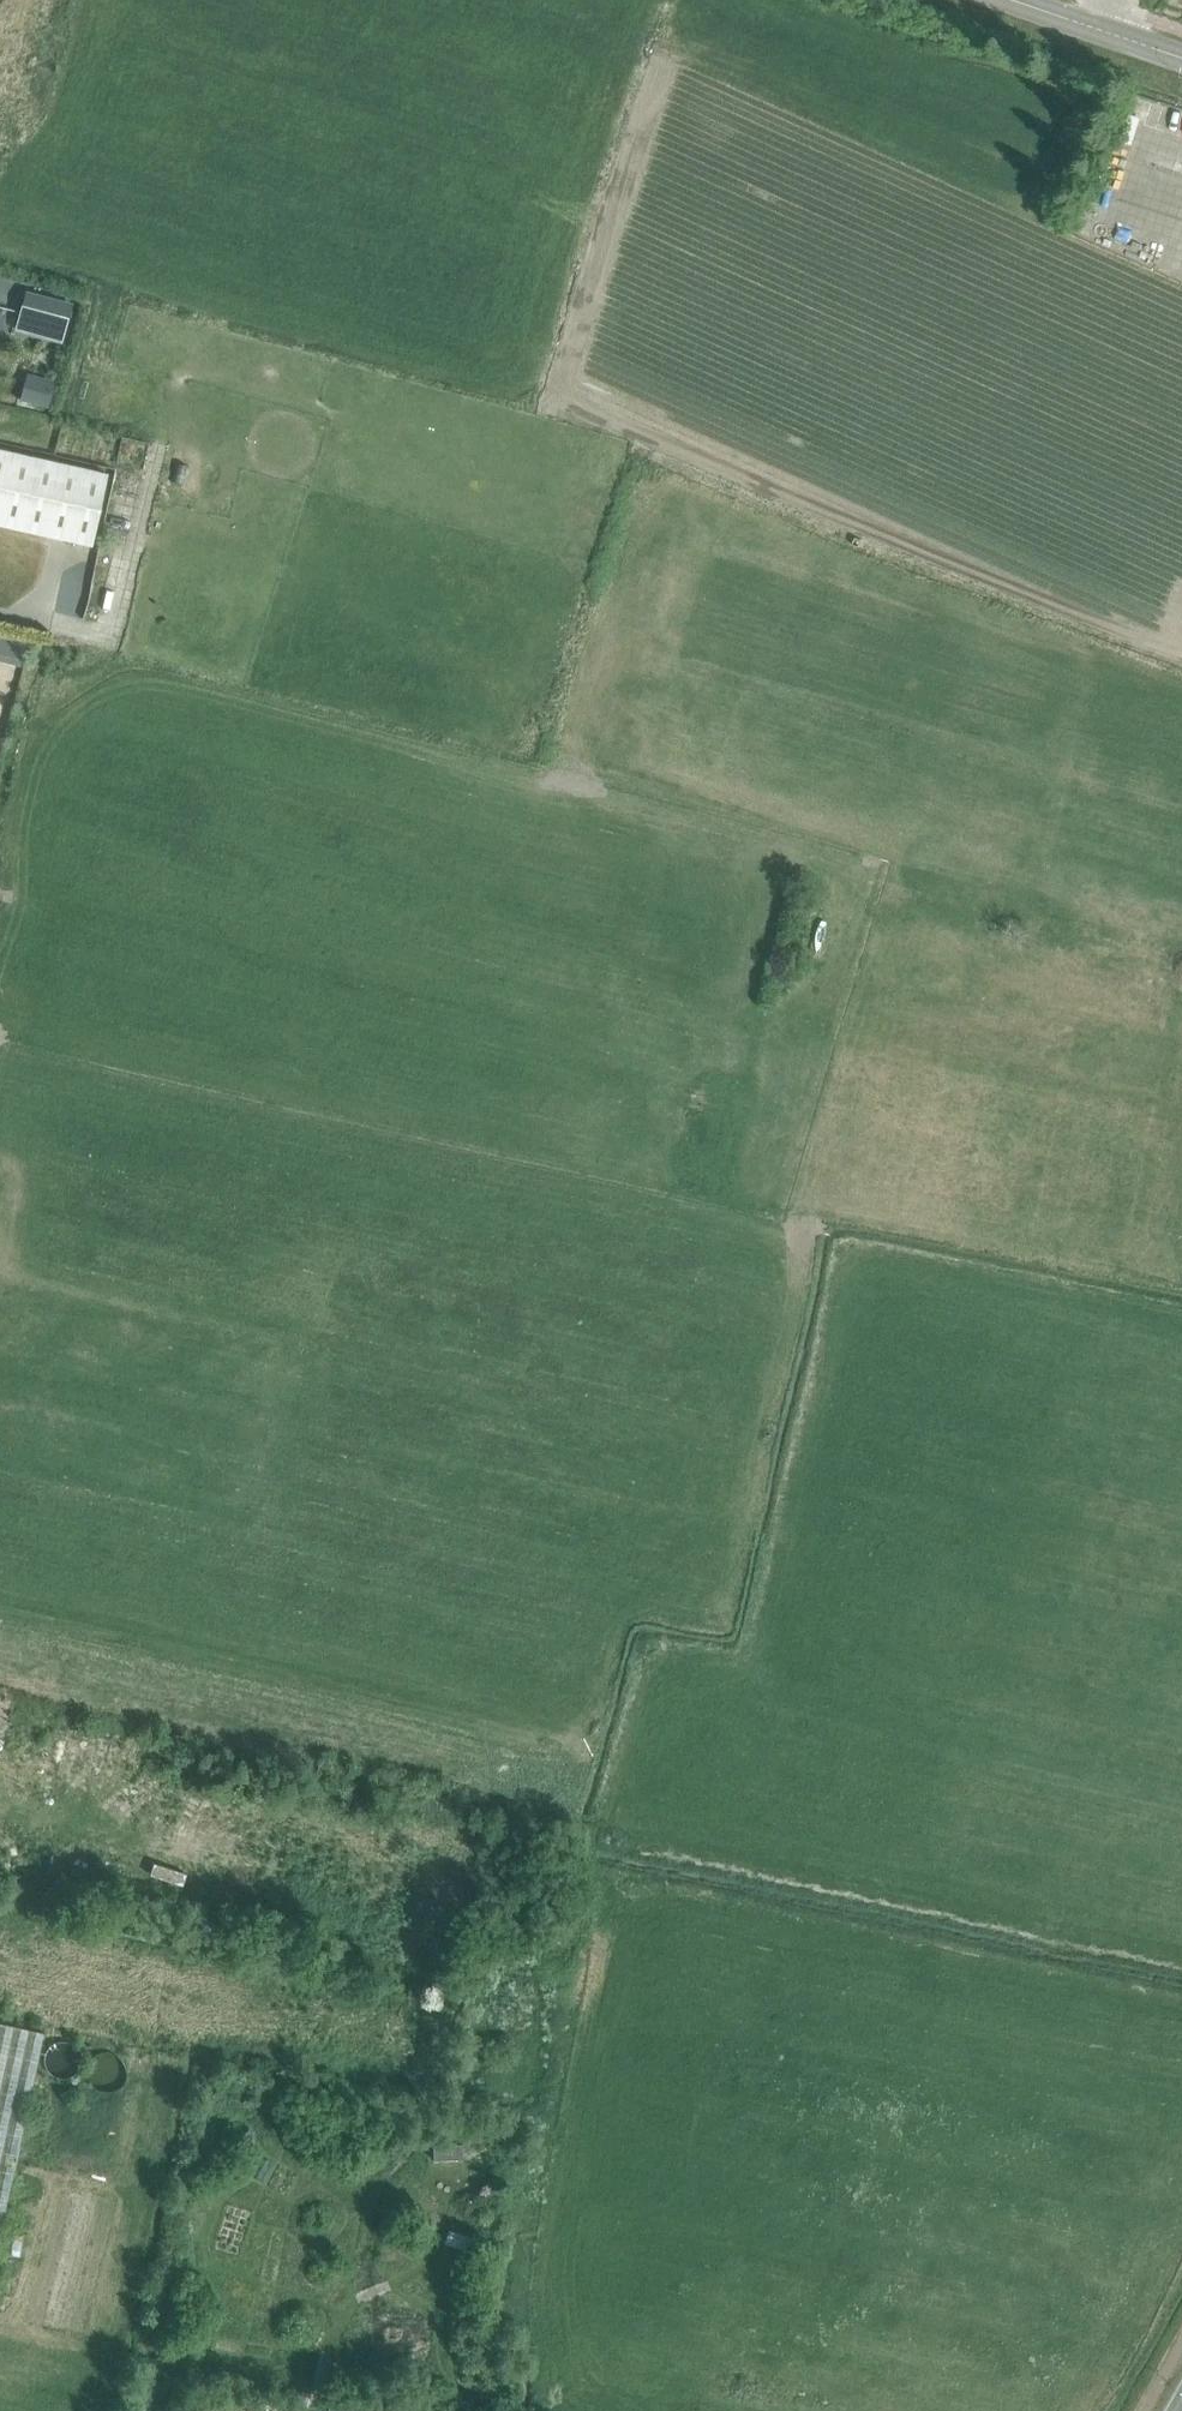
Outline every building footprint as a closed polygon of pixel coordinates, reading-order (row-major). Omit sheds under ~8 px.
[(27,293),(20,316),(64,329),(71,305),(27,293)] [(20,400),(48,407),(53,387),(25,379),(20,400)] [(92,545),(108,474),(0,450),(0,525),(92,545)] [(44,2033),(0,2024),(0,2233),(44,2033)] [(329,2403),(328,2410),(376,2410),(329,2403)]
